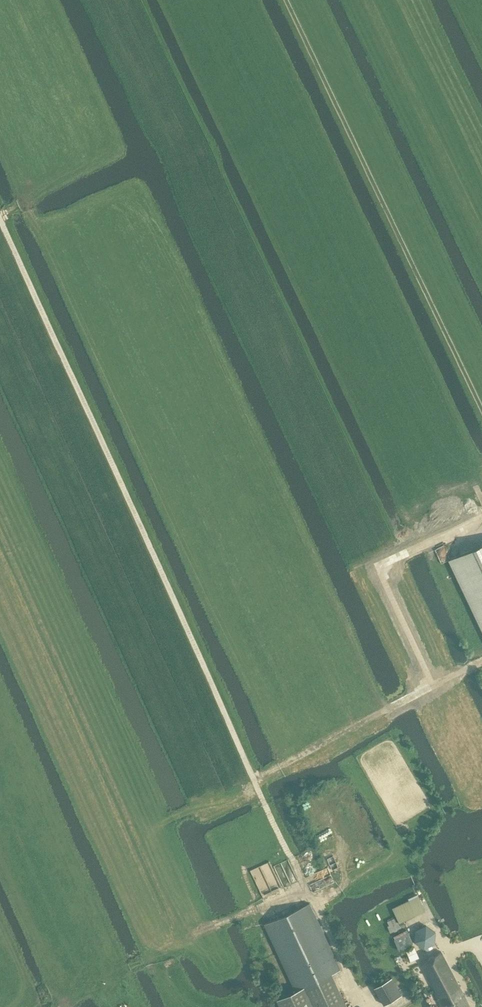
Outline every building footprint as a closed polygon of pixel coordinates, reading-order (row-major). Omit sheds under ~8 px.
[(450,559),(481,627),(481,544),(450,559)] [(408,900),(392,907),(400,922),(415,915),(408,900)] [(295,991),(277,999),(281,1006),(348,1006),(332,974),(341,969),(310,902),(264,923),(295,991)] [(390,932),(401,927),(398,920),(396,921),(395,917),(387,921),(389,925),(387,925),(390,932)] [(415,930),(414,942),(424,949),(435,943),(436,932),(426,925),(415,930)] [(395,940),(399,949),(413,942),(408,932),(394,939),(395,940)] [(421,962),(434,988),(435,990),(452,981),(453,981),(456,980),(441,951),(421,962)] [(401,994),(391,977),(374,987),(384,1004),(401,994)] [(456,980),(453,981),(452,981),(435,990),(439,997),(444,1006),(466,1006),(469,1005),(456,980)]
